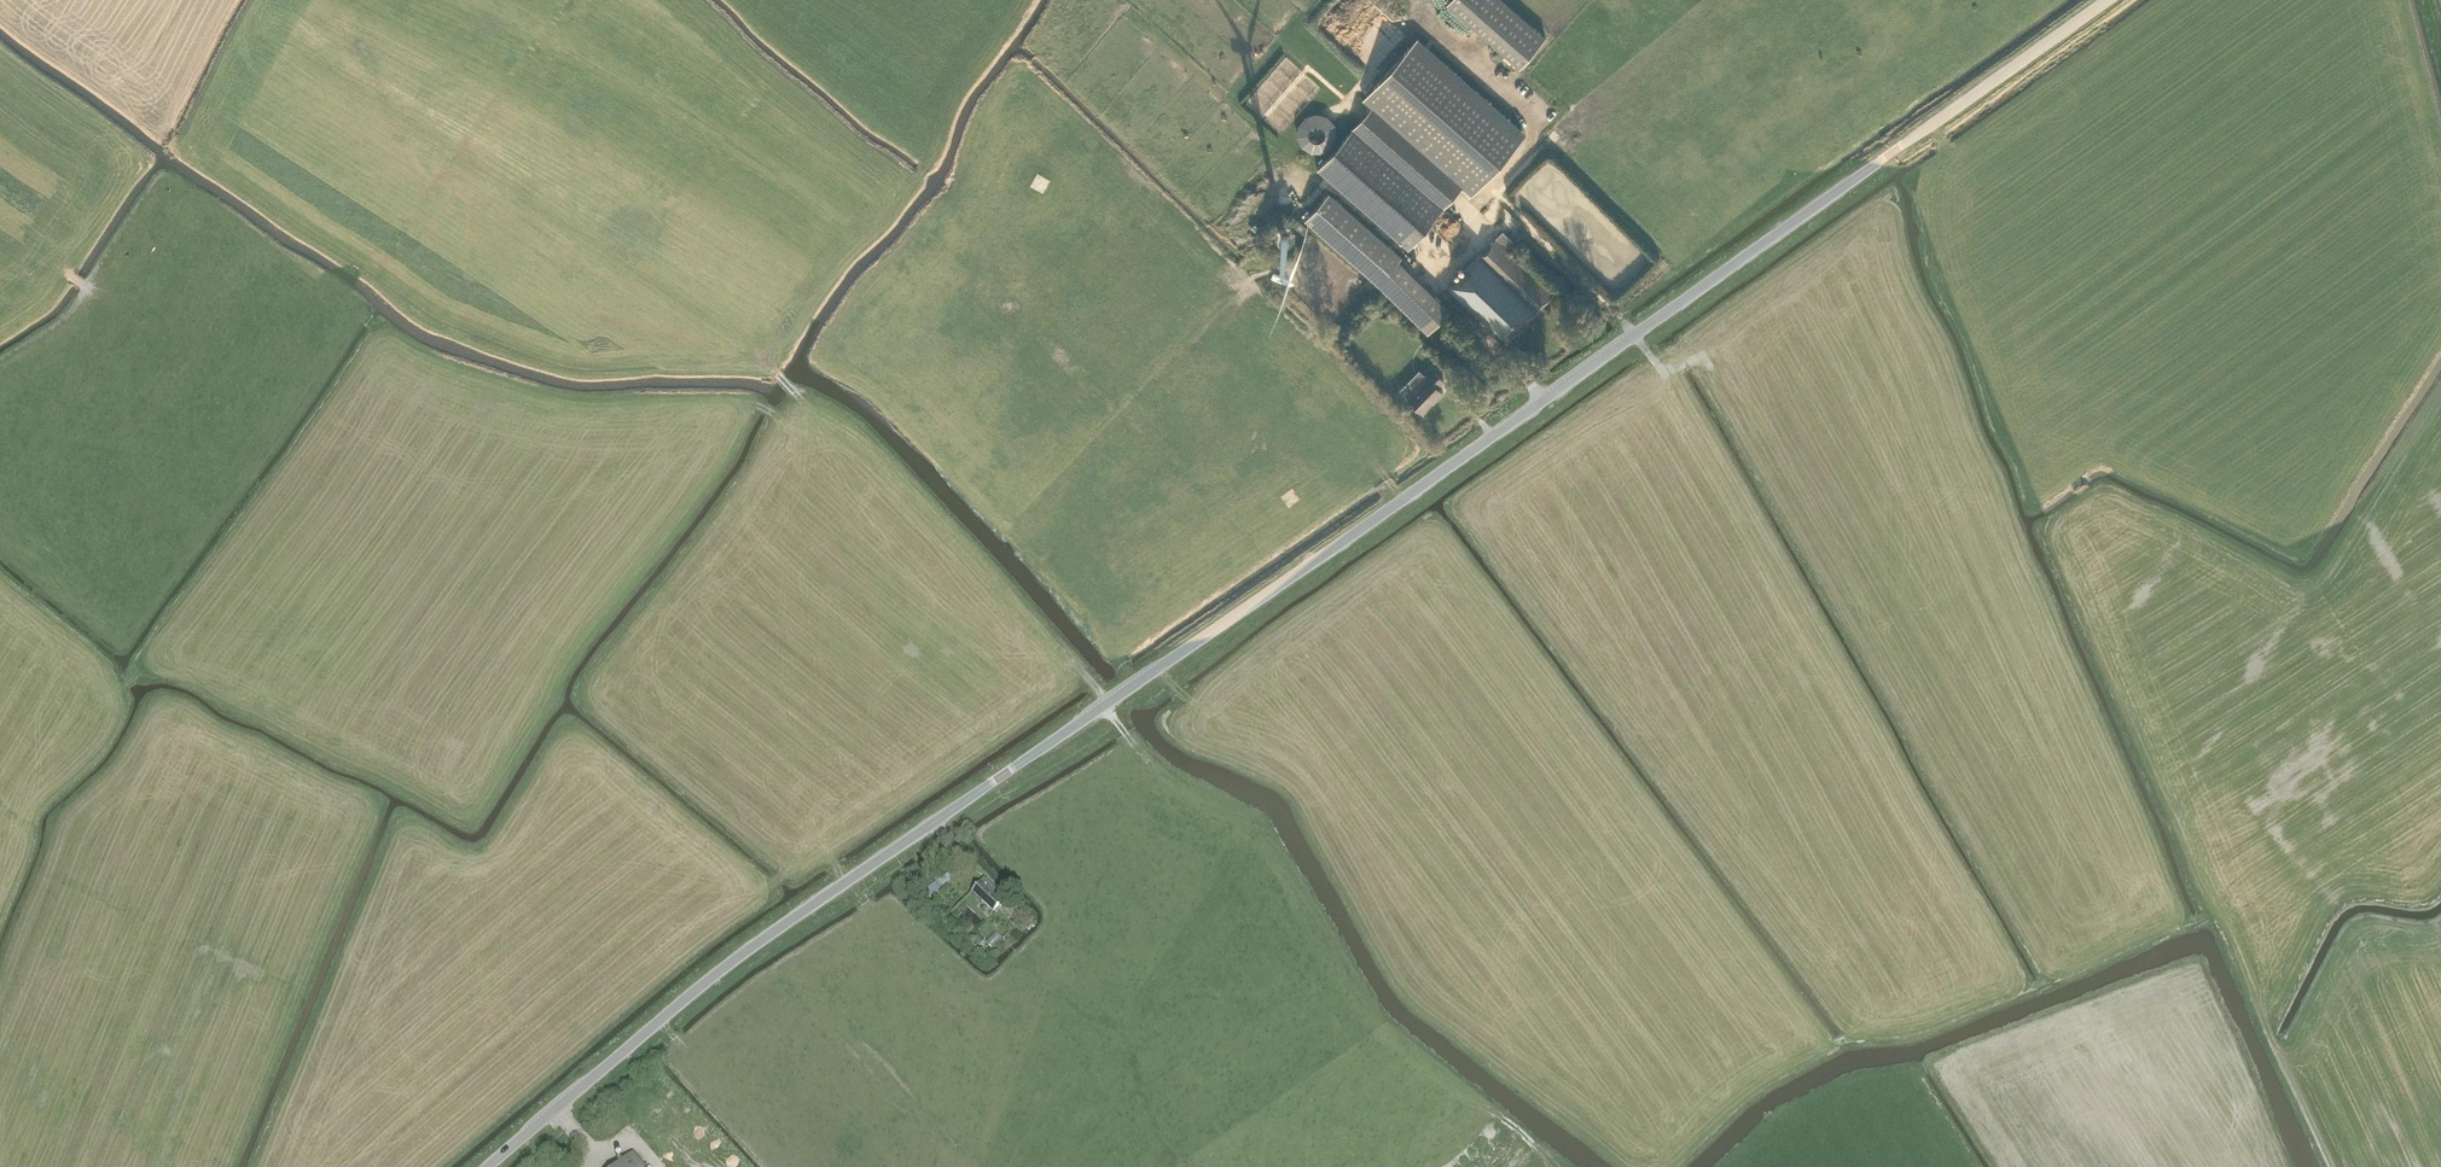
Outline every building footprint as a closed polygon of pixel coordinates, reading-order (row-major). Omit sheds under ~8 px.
[(1447,1),(1519,65),(1545,36),(1504,0),(1448,0),(1447,1)] [(1318,168),(1409,248),(1463,186),(1481,202),(1529,148),(1421,52),(1318,168)] [(1312,152),(1344,138),(1330,106),(1298,120),(1312,152)] [(1377,283),(1427,332),(1450,308),(1399,259),(1402,255),(1330,192),(1305,220),(1377,283)] [(1494,331),(1496,329),(1507,340),(1553,293),(1507,249),(1514,241),(1503,231),(1496,238),(1457,277),(1459,278),(1450,288),(1494,331)] [(1426,374),(1429,377),(1409,397),(1423,411),(1443,391),(1438,386),(1444,380),(1432,368),(1426,374)] [(927,898),(940,888),(929,874),(916,884),(927,898)] [(972,890),(993,910),(1002,902),(1001,901),(1005,897),(985,877),(972,890)] [(1007,904),(1002,908),(1013,919),(1018,914),(1007,904)] [(1020,916),(1014,921),(1017,925),(1024,920),(1020,916)] [(994,947),(1004,937),(998,931),(988,941),(994,947)] [(633,1151),(615,1166),(647,1166),(633,1151)]
